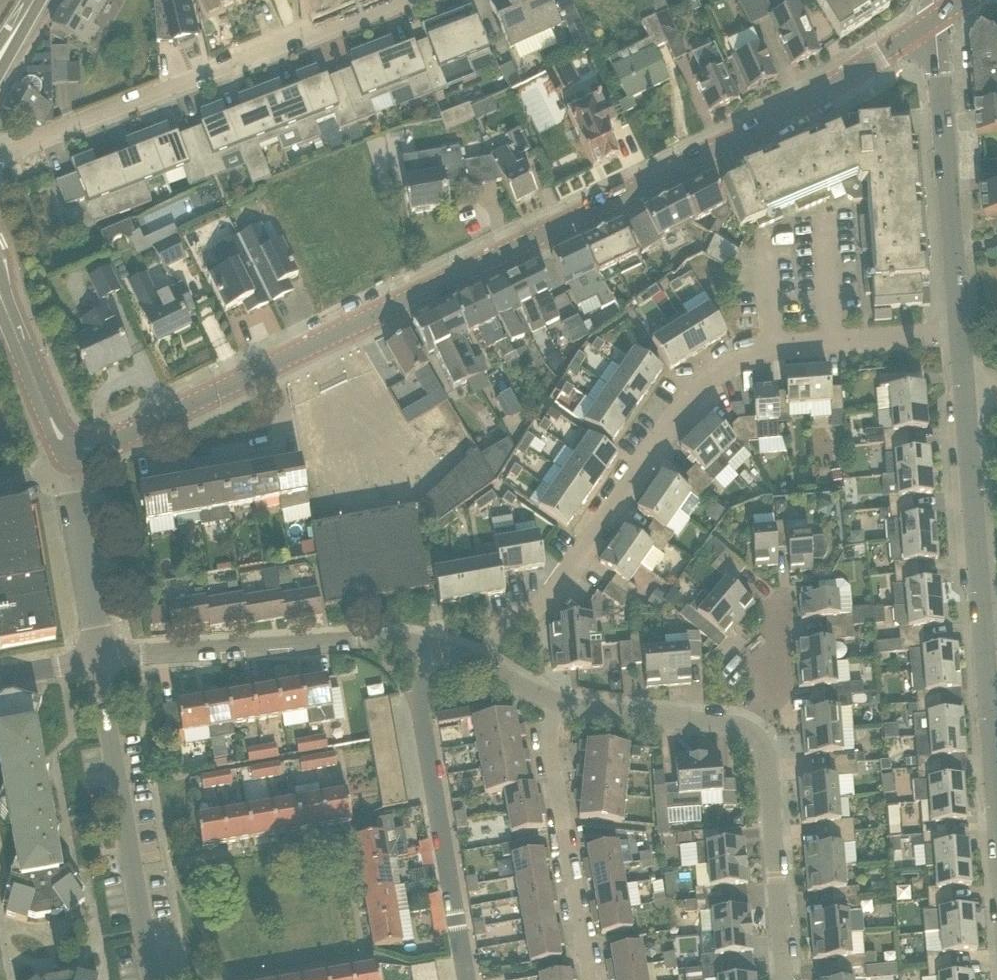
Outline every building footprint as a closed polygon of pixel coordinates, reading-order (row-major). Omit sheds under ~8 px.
[(102,0),(67,0),(52,25),(89,46),(97,31),(87,25),(102,0)] [(158,43),(172,42),(175,48),(178,47),(177,45),(182,42),(184,46),(195,41),(196,43),(198,42),(195,36),(198,36),(189,1),(174,5),(173,0),(154,0),(158,43)] [(209,14),(220,9),(240,0),(203,0),(209,14)] [(489,1),(510,48),(536,36),(520,0),(491,0),(489,1)] [(565,23),(580,55),(593,48),(570,0),(562,0),(552,5),(550,0),(520,0),(536,36),(565,23)] [(641,22),(652,17),(645,0),(634,5),(641,22)] [(655,17),(666,12),(669,11),(663,0),(647,0),(655,17)] [(739,5),(751,26),(761,21),(751,0),(737,0),(739,5)] [(761,21),(769,17),(791,66),(820,53),(805,19),(797,4),(771,16),(770,10),(767,0),(751,0),(761,21)] [(888,8),(883,0),(815,0),(840,39),(888,9),(888,8)] [(470,64),(491,56),(471,7),(422,26),(427,41),(414,46),(414,44),(413,45),(433,96),(476,79),(470,64)] [(655,17),(655,18),(667,43),(678,38),(666,12),(655,17)] [(628,100),(668,81),(654,50),(667,44),(655,18),(641,25),(648,39),(608,58),(628,100)] [(594,32),(599,32),(601,28),(599,24),(595,23),(592,27),(594,32)] [(982,27),(974,42),(977,44),(976,48),(972,48),(975,78),(996,76),(996,35),(982,27)] [(391,37),(371,45),(388,90),(395,110),(433,96),(413,45),(412,45),(413,46),(397,52),(391,37)] [(732,57),(747,91),(777,78),(761,44),(759,45),(734,56),(732,57)] [(368,98),(388,90),(371,45),(350,53),(356,68),(352,69),(351,68),(350,69),(350,70),(339,74),(358,124),(376,117),(368,98)] [(691,54),(701,76),(694,79),(709,113),(738,100),(713,45),(691,54)] [(70,63),(69,46),(51,46),(53,84),(56,84),(56,63),(70,63)] [(521,85),(515,70),(512,63),(500,69),(509,90),(521,85)] [(545,72),(556,95),(570,88),(559,65),(545,72)] [(312,119),(314,119),(332,111),(340,131),(358,124),(339,74),(327,79),(327,78),(325,78),(326,79),(322,81),(316,66),(295,74),(301,89),(312,119)] [(977,110),(996,109),(996,76),(975,78),(977,110)] [(18,86),(4,110),(31,126),(34,122),(40,125),(52,106),(38,98),(40,94),(41,89),(40,85),(38,81),(34,79),(29,78),(25,80),(22,84),(20,87),(18,86)] [(258,88),(276,133),(277,137),(296,130),(302,146),(313,142),(319,139),(321,138),(314,119),(312,119),(301,89),(285,95),(279,80),(258,88)] [(270,176),(264,160),(256,141),(276,133),(258,88),(238,96),(244,111),(228,117),(226,118),(245,167),(251,183),(270,176)] [(602,165),(618,157),(604,128),(615,123),(602,97),(567,114),(580,140),(593,168),(602,164),(602,165)] [(628,100),(620,104),(624,114),(633,109),(628,100)] [(201,128),(189,132),(209,182),(245,167),(226,118),(228,117),(222,103),(201,111),(206,126),(202,127),(202,126),(200,126),(201,128)] [(469,105),(440,116),(446,130),(474,119),(469,105)] [(441,118),(437,108),(432,111),(429,116),(431,122),(441,118)] [(980,139),(996,138),(996,109),(977,110),(980,139)] [(722,184),(740,229),(756,222),(759,228),(783,218),(779,210),(794,203),(798,212),(829,199),(826,190),(841,184),(844,193),(851,190),(858,194),(858,201),(868,201),(869,217),(860,218),(862,252),(872,251),(873,267),(863,268),(866,295),(872,295),(875,322),(891,320),(890,309),(922,307),(920,281),(928,281),(917,144),(909,145),(908,129),(888,130),(887,117),(856,120),(856,127),(839,134),(837,127),(742,167),(745,175),(722,184)] [(191,189),(209,182),(189,132),(178,137),(177,135),(176,136),(177,137),(173,139),(167,124),(146,131),(164,176),(183,169),(191,189)] [(530,151),(519,129),(507,135),(513,146),(491,156),(492,158),(491,158),(502,181),(515,206),(536,196),(522,166),(523,166),(518,156),(530,151)] [(164,176),(146,131),(126,139),(131,154),(115,160),(115,159),(114,160),(134,210),(152,203),(144,184),(164,176)] [(323,148),(319,139),(313,142),(316,151),(323,148)] [(485,147),(476,148),(483,185),(502,181),(491,158),(487,159),(485,147)] [(466,182),(460,148),(415,156),(420,180),(406,182),(412,213),(447,207),(443,186),(466,182)] [(56,182),(66,206),(86,199),(88,205),(108,197),(116,217),(134,210),(114,160),(114,161),(98,167),(92,152),(71,160),(76,175),(56,182)] [(983,178),(996,177),(996,162),(982,164),(983,178)] [(226,184),(228,179),(227,175),(219,178),(221,185),(226,184)] [(730,214),(726,207),(711,178),(679,194),(694,223),(711,214),(713,219),(717,221),(709,234),(714,236),(715,236),(717,238),(717,237),(730,214)] [(986,217),(996,216),(996,190),(984,191),(986,217)] [(147,216),(154,232),(202,209),(195,194),(147,216)] [(647,219),(630,227),(643,253),(662,243),(660,240),(694,223),(679,194),(643,212),(647,219)] [(130,234),(135,233),(130,221),(101,234),(107,249),(112,246),(112,245),(112,243),(113,241),(114,239),(116,238),(117,237),(120,236),(122,236),(125,237),(128,239),(132,237),(130,234)] [(621,276),(642,266),(621,223),(620,224),(621,224),(606,231),(605,231),(601,233),(621,276)] [(288,281),(298,276),(281,242),(271,247),(260,225),(238,236),(271,303),(284,297),(282,293),(292,289),(288,281)] [(621,276),(601,233),(596,235),(596,236),(581,243),(581,242),(580,243),(594,271),(603,285),(621,276)] [(205,270),(226,312),(243,303),(246,311),(256,306),(257,310),(271,303),(238,236),(215,247),(222,262),(205,270)] [(730,269),(739,251),(717,237),(717,238),(715,236),(714,236),(715,236),(706,256),(730,269)] [(186,258),(175,237),(153,247),(164,269),(186,258)] [(615,303),(603,285),(594,271),(580,243),(552,256),(566,286),(568,285),(578,305),(582,303),(587,313),(579,319),(588,334),(587,335),(588,336),(622,313),(614,304),(615,303)] [(552,292),(538,263),(520,271),(546,326),(558,320),(546,295),(552,292)] [(110,270),(90,279),(100,301),(120,292),(110,270)] [(532,332),(546,326),(520,271),(503,280),(517,309),(520,307),(532,332)] [(693,297),(703,291),(690,271),(681,277),(693,297)] [(181,285),(157,297),(146,274),(128,282),(158,344),(190,329),(184,316),(194,311),(181,285)] [(503,280),(485,288),(511,342),(523,336),(511,312),(517,309),(503,280)] [(678,281),(669,286),(673,293),(682,287),(678,281)] [(656,286),(647,292),(652,299),(661,293),(656,286)] [(494,321),(480,291),(453,304),(468,334),(477,329),(486,348),(494,344),(508,373),(520,368),(519,367),(523,365),(515,352),(512,354),(496,320),(494,321)] [(652,299),(647,292),(638,298),(643,305),(652,299)] [(466,381),(481,373),(486,371),(479,357),(472,360),(461,337),(468,334),(453,304),(434,313),(466,381)] [(707,347),(726,335),(708,307),(690,318),(707,347)] [(90,377),(130,358),(114,324),(113,324),(107,310),(94,316),(100,330),(73,343),(82,361),(80,362),(82,365),(83,364),(90,377)] [(434,313),(413,323),(426,353),(434,349),(442,366),(453,389),(466,383),(466,381),(434,313)] [(588,334),(579,319),(578,317),(562,324),(573,344),(588,336),(587,335),(588,334)] [(690,318),(671,330),(689,358),(707,347),(690,318)] [(652,341),(670,370),(689,358),(671,330),(652,341)] [(448,401),(427,367),(408,334),(386,347),(405,380),(414,375),(433,409),(448,401)] [(597,340),(591,349),(597,354),(603,345),(597,340)] [(531,360),(525,347),(515,352),(523,365),(526,372),(532,369),(529,361),(531,360)] [(649,389),(662,371),(634,351),(622,369),(649,389)] [(573,362),(580,366),(585,358),(578,354),(573,362)] [(580,366),(573,362),(567,372),(574,376),(580,366)] [(828,368),(807,370),(810,414),(811,418),(831,417),(831,412),(843,411),(841,387),(829,388),(828,368)] [(649,389),(622,369),(609,387),(637,406),(649,389)] [(787,391),(776,392),(778,416),(810,414),(807,370),(786,372),(787,391)] [(879,411),(891,410),(925,407),(924,386),(904,388),(903,376),(879,378),(880,390),(877,391),(879,411)] [(568,398),(573,389),(565,384),(560,393),(568,398)] [(637,406),(609,387),(597,405),(624,424),(637,406)] [(780,440),(778,416),(776,392),(775,387),(753,389),(756,419),(738,420),(748,443),(758,443),(758,441),(780,440)] [(519,409),(510,393),(497,401),(506,417),(519,409)] [(731,405),(738,420),(745,420),(744,404),(731,405)] [(584,423),(612,442),(624,424),(597,405),(584,423)] [(907,430),(927,429),(925,407),(891,410),(893,431),(883,432),(884,444),(908,442),(907,430)] [(738,420),(725,433),(711,418),(696,433),(727,466),(742,451),(741,450),(748,443),(738,420)] [(544,420),(538,429),(545,433),(551,424),(544,420)] [(714,481),(713,481),(728,467),(727,466),(696,433),(681,448),(697,465),(687,475),(705,490),(714,481)] [(527,435),(522,443),(529,448),(535,439),(527,435)] [(604,474),(617,456),(589,436),(577,454),(604,474)] [(931,473),(929,452),(909,453),(908,442),(884,444),(885,456),(887,476),(896,476),(931,473)] [(524,457),(529,448),(522,443),(516,452),(524,457)] [(758,443),(748,443),(755,457),(759,455),(758,443)] [(503,471),(490,450),(480,455),(497,481),(503,471)] [(314,538),(326,605),(429,587),(419,534),(497,481),(477,451),(415,509),(415,508),(312,527),(312,529),(314,538)] [(604,474),(577,454),(564,472),(592,492),(604,474)] [(309,507),(301,461),(274,465),(280,499),(279,499),(281,512),(309,507)] [(274,465),(247,470),(253,504),(279,499),(280,499),(274,465)] [(515,465),(509,474),(516,479),(523,470),(515,465)] [(227,508),(253,504),(247,470),(221,474),(227,508)] [(842,480),(841,470),(831,472),(833,482),(842,480)] [(592,492),(564,472),(551,490),(579,510),(592,492)] [(912,496),(932,494),(931,473),(896,476),(898,496),(888,497),(889,509),(913,507),(912,496)] [(227,508),(221,474),(195,479),(201,513),(199,513),(202,526),(229,522),(227,508)] [(662,475),(650,492),(678,512),(690,495),(698,500),(705,490),(687,475),(679,486),(662,475)] [(174,517),(199,513),(201,513),(195,479),(168,483),(174,517)] [(168,483),(140,488),(145,522),(174,517),(168,483)] [(551,490),(539,508),(566,527),(579,510),(551,490)] [(492,492),(483,498),(488,505),(497,499),(492,492)] [(666,529),(678,512),(650,492),(638,510),(654,521),(647,531),(667,544),(674,534),(666,529)] [(517,499),(508,493),(503,500),(511,507),(517,499)] [(479,511),(488,505),(483,498),(474,504),(479,511)] [(788,502),(775,502),(775,515),(788,514),(788,502)] [(936,538),(934,517),(914,519),(913,507),(889,509),(889,510),(881,511),(882,522),(886,522),(888,542),(891,542),(936,538)] [(452,513),(444,519),(448,526),(457,520),(452,513)] [(844,525),(851,525),(855,519),(855,513),(843,513),(844,525)] [(512,515),(492,519),(496,537),(515,533),(512,515)] [(440,532),(448,526),(444,519),(435,525),(440,532)] [(55,641),(34,520),(0,526),(0,650),(55,641)] [(813,571),(812,560),(823,560),(825,557),(824,540),(821,537),(810,538),(810,533),(787,535),(786,522),(774,523),(775,530),(777,549),(788,548),(790,573),(813,571)] [(663,556),(660,554),(667,544),(647,531),(641,540),(624,528),(612,546),(640,566),(652,573),(663,556)] [(775,530),(752,532),(753,543),(755,567),(778,565),(776,549),(777,549),(775,530)] [(544,567),(538,534),(517,538),(523,571),(544,567)] [(502,575),(523,571),(517,538),(495,542),(498,559),(499,559),(502,575)] [(918,561),(937,559),(936,538),(891,542),(892,563),(893,563),(894,575),(919,573),(918,561)] [(746,566),(726,549),(715,539),(708,549),(719,558),(739,575),(746,566)] [(313,542),(301,544),(303,555),(315,553),(313,542)] [(617,575),(610,585),(629,598),(636,588),(628,583),(640,566),(612,546),(600,563),(617,575)] [(674,575),(687,558),(673,548),(660,565),(674,575)] [(726,580),(712,597),(740,622),(755,605),(731,585),(739,575),(719,558),(711,568),(726,580)] [(477,563),(483,596),(505,592),(502,575),(499,559),(498,559),(477,563)] [(201,560),(190,560),(191,571),(202,570),(201,560)] [(477,563),(456,567),(462,600),(483,596),(477,563)] [(280,586),(287,584),(285,567),(277,568),(280,586)] [(456,567),(434,571),(440,604),(462,600),(456,567)] [(941,604),(939,582),(919,584),(919,573),(894,575),(895,587),(905,586),(907,606),(907,607),(941,604)] [(229,589),(238,587),(236,578),(227,579),(229,589)] [(198,587),(195,580),(189,583),(192,590),(198,587)] [(853,627),(873,625),(871,607),(852,609),(850,587),(842,581),(818,583),(819,595),(800,597),(802,620),(826,618),(827,629),(853,627)] [(629,598),(610,585),(603,594),(622,608),(629,598)] [(318,589),(280,595),(284,618),(285,622),(322,616),(318,589)] [(666,596),(657,590),(647,603),(657,610),(666,596)] [(242,598),(246,621),(247,624),(284,618),(280,595),(279,592),(243,598),(242,598)] [(704,592),(690,608),(687,605),(679,615),(700,632),(707,623),(726,639),(740,622),(712,597),(704,592)] [(205,600),(209,623),(210,627),(246,621),(242,598),(243,598),(243,594),(206,600),(205,600)] [(679,603),(669,595),(664,601),(674,609),(679,603)] [(173,629),(209,623),(205,600),(206,600),(205,596),(168,603),(173,629)] [(923,626),(943,625),(941,604),(907,607),(907,606),(894,608),(895,624),(900,628),(899,628),(900,640),(924,638),(923,626)] [(165,607),(149,609),(152,627),(168,624),(165,607)] [(589,646),(588,636),(597,635),(595,614),(560,617),(561,626),(549,627),(551,649),(589,646)] [(842,646),(838,644),(834,645),(833,641),(854,639),(853,627),(827,629),(828,641),(796,644),(798,666),(835,663),(835,662),(842,659),(845,656),(846,652),(845,650),(844,648),(842,646)] [(665,649),(669,686),(691,684),(689,660),(701,659),(699,636),(695,633),(687,634),(687,647),(665,649)] [(646,688),(669,686),(665,649),(644,650),(643,637),(630,638),(631,643),(633,665),(644,664),(646,688)] [(900,640),(876,643),(876,654),(911,651),(912,672),(958,668),(956,647),(925,649),(924,638),(900,640)] [(619,644),(621,670),(633,669),(633,665),(631,643),(619,644)] [(553,672),(591,668),(603,668),(601,645),(589,646),(551,649),(553,672)] [(863,695),(862,683),(849,684),(847,662),(835,662),(835,663),(798,666),(799,688),(824,686),(825,698),(851,696),(863,695)] [(940,691),(960,689),(958,668),(912,672),(914,693),(916,692),(917,704),(941,702),(940,691)] [(332,708),(326,678),(302,682),(307,712),(309,725),(332,721),(330,708),(332,708)] [(621,691),(620,680),(615,681),(610,681),(610,686),(611,692),(621,691)] [(282,717),(307,712),(302,682),(277,686),(282,717)] [(252,690),(258,721),(282,717),(277,686),(252,690)] [(252,690),(228,695),(233,725),(258,721),(252,690)] [(878,700),(878,694),(868,695),(869,705),(875,705),(878,700)] [(233,725),(228,695),(202,699),(209,739),(210,739),(234,735),(232,725),(233,725)] [(34,726),(40,704),(14,697),(14,696),(2,698),(0,699),(0,732),(34,726)] [(826,709),(801,711),(803,734),(841,731),(854,730),(851,696),(825,698),(826,709)] [(363,702),(365,714),(391,709),(389,697),(363,702)] [(166,745),(169,745),(184,742),(184,745),(210,741),(210,739),(209,739),(202,699),(177,704),(178,706),(162,709),(165,728),(163,728),(166,745)] [(964,734),(962,712),(942,714),(941,702),(917,704),(918,716),(913,717),(915,737),(928,736),(964,734)] [(918,716),(917,704),(908,705),(909,717),(913,717),(918,716)] [(478,718),(486,717),(484,706),(476,708),(478,718)] [(468,709),(470,720),(472,719),(476,719),(478,718),(476,708),(468,709)] [(368,725),(393,721),(391,709),(365,714),(368,725)] [(460,711),(462,721),(470,720),(468,709),(460,711)] [(462,721),(460,711),(453,712),(455,722),(462,721)] [(453,712),(445,713),(447,724),(455,722),(453,712)] [(476,746),(480,745),(519,738),(525,737),(524,731),(518,732),(514,712),(486,717),(478,718),(476,719),(478,728),(474,729),(476,746)] [(437,715),(438,722),(439,725),(447,724),(445,713),(437,715)] [(370,737),(395,733),(393,721),(368,725),(370,737)] [(6,793),(2,794),(0,801),(0,815),(8,824),(11,824),(18,864),(15,865),(10,880),(17,882),(18,885),(63,877),(62,874),(59,876),(58,874),(53,844),(55,843),(59,830),(50,828),(41,776),(48,771),(40,760),(38,760),(33,730),(34,726),(0,732),(0,760),(6,793)] [(803,734),(805,756),(829,754),(830,766),(856,763),(855,751),(842,752),(841,731),(803,734)] [(372,749),(397,745),(395,733),(370,737),(372,749)] [(941,757),(965,755),(964,734),(928,736),(929,756),(917,758),(918,770),(942,768),(941,757)] [(312,738),(314,751),(327,749),(325,736),(312,738)] [(298,754),(314,751),(312,738),(296,741),(298,754)] [(481,769),(484,769),(523,763),(530,761),(529,756),(522,757),(519,738),(480,745),(482,752),(477,754),(480,764),(481,769)] [(629,746),(580,741),(580,747),(587,748),(585,767),(627,772),(629,746)] [(262,746),(264,760),(278,758),(276,744),(262,746)] [(374,761),(399,757),(397,745),(372,749),(374,761)] [(264,760),(262,746),(247,749),(250,762),(264,760)] [(640,759),(641,749),(633,748),(632,758),(640,759)] [(212,755),(214,767),(214,768),(229,766),(227,752),(212,755)] [(335,753),(317,756),(319,769),(337,766),(335,753)] [(723,808),(736,807),(734,781),(722,782),(720,755),(697,757),(701,806),(723,804),(723,808)] [(302,771),(319,769),(317,756),(299,759),(302,771)] [(376,773),(402,768),(399,757),(374,761),(376,773)] [(697,757),(675,759),(678,795),(666,796),(668,825),(702,822),(701,806),(697,757)] [(915,766),(915,758),(905,759),(905,767),(915,766)] [(265,764),(267,778),(282,776),(279,762),(265,764)] [(486,779),(483,779),(486,795),(504,792),(504,790),(534,785),(533,781),(526,782),(523,763),(484,769),(486,779)] [(831,777),(799,780),(801,802),(838,799),(836,777),(857,775),(856,763),(830,766),(831,777)] [(267,778),(265,764),(250,766),(252,780),(267,778)] [(627,772),(585,767),(578,767),(577,772),(584,773),(582,792),(624,797),(627,772)] [(378,785),(404,780),(402,768),(376,773),(378,785)] [(964,799),(962,778),(942,780),(942,768),(918,770),(919,782),(914,782),(915,803),(930,802),(964,799)] [(230,771),(215,773),(218,787),(232,784),(230,771)] [(665,787),(665,786),(664,772),(653,772),(655,787),(665,787)] [(203,789),(218,787),(215,773),(201,776),(203,789)] [(380,796),(406,792),(404,780),(378,785),(380,796)] [(327,826),(351,822),(345,782),(318,786),(320,796),(321,796),(327,826)] [(296,787),(297,795),(318,792),(317,784),(296,787)] [(544,806),(542,796),(536,797),(534,785),(504,790),(504,792),(507,812),(544,806)] [(669,835),(668,825),(666,796),(665,787),(655,787),(657,836),(669,835)] [(408,804),(406,792),(380,796),(382,808),(408,804)] [(582,798),(581,805),(580,819),(622,823),(624,797),(582,792),(575,792),(575,797),(582,798)] [(882,808),(880,795),(870,797),(872,809),(882,808)] [(321,796),(320,796),(297,800),(302,830),(327,826),(321,796)] [(801,802),(803,824),(827,822),(828,834),(854,832),(853,820),(840,821),(838,799),(801,802)] [(946,822),(966,820),(964,799),(930,802),(931,823),(922,823),(923,835),(947,834),(946,822)] [(297,800),(272,805),(277,835),(302,830),(297,800)] [(272,805),(247,809),(252,839),(277,835),(272,805)] [(511,834),(542,829),(539,817),(545,816),(544,806),(507,812),(511,834)] [(247,809),(222,813),(227,843),(252,839),(247,809)] [(464,812),(454,813),(455,821),(466,820),(464,812)] [(222,813),(197,818),(202,847),(227,843),(222,813)] [(744,827),(743,816),(736,817),(733,821),(734,827),(744,827)] [(455,821),(457,830),(467,828),(466,820),(455,821)] [(902,834),(901,822),(888,823),(889,836),(902,834)] [(403,829),(390,832),(355,838),(360,865),(395,859),(408,857),(407,851),(403,829)] [(691,845),(695,845),(696,867),(708,866),(745,863),(744,841),(719,843),(718,830),(690,833),(690,840),(691,845)] [(829,846),(805,848),(806,870),(844,867),(842,845),(855,844),(854,832),(828,834),(829,846)] [(969,865),(968,843),(948,845),(947,834),(923,835),(924,847),(925,847),(927,869),(935,868),(935,867),(969,865)] [(899,838),(889,839),(890,853),(901,852),(899,838)] [(419,849),(420,855),(431,853),(429,840),(419,842),(419,849)] [(536,840),(501,846),(503,858),(512,856),(515,878),(546,873),(544,862),(550,861),(548,850),(538,851),(536,840)] [(618,843),(587,848),(589,860),(583,861),(585,871),(621,865),(618,843)] [(418,856),(420,855),(419,849),(407,851),(408,857),(418,856)] [(640,862),(652,860),(650,852),(639,853),(640,862)] [(419,863),(422,863),(433,861),(431,853),(420,855),(418,856),(419,863)] [(364,893),(401,886),(395,859),(360,865),(364,893)] [(653,868),(652,860),(640,862),(642,870),(653,868)] [(721,887),(747,885),(745,863),(708,866),(710,887),(695,889),(695,891),(696,901),(721,899),(722,899),(721,887)] [(625,886),(621,865),(585,871),(587,882),(593,881),(594,891),(625,886)] [(951,887),(971,886),(969,865),(935,867),(935,868),(937,888),(927,889),(928,901),(952,899),(951,887)] [(434,867),(424,869),(410,872),(412,885),(423,882),(426,882),(436,880),(434,867)] [(806,870),(808,892),(833,890),(834,902),(860,900),(859,888),(846,889),(844,867),(806,870)] [(10,880),(6,892),(3,905),(8,907),(6,916),(27,923),(28,918),(35,920),(58,916),(64,912),(67,916),(85,902),(79,895),(84,891),(76,880),(68,869),(65,871),(62,874),(63,877),(18,885),(17,882),(10,880)] [(555,893),(553,883),(547,884),(546,873),(515,878),(519,899),(555,893)] [(465,878),(467,886),(477,885),(476,877),(465,878)] [(425,889),(423,882),(412,885),(413,891),(425,889)] [(889,895),(888,882),(871,884),(872,896),(889,895)] [(629,906),(640,905),(637,883),(626,885),(629,906)] [(477,885),(467,886),(468,894),(478,893),(477,885)] [(369,920),(405,914),(405,913),(408,913),(404,886),(401,887),(401,886),(364,893),(369,920)] [(629,908),(625,886),(594,891),(596,902),(590,903),(592,914),(629,908)] [(676,900),(674,887),(665,888),(666,901),(667,901),(667,903),(675,902),(675,900),(676,900)] [(557,903),(557,902),(555,893),(519,899),(523,920),(553,915),(551,904),(557,903)] [(664,893),(653,895),(654,903),(666,902),(664,893)] [(440,909),(438,895),(428,896),(431,910),(440,909)] [(891,914),(890,898),(874,899),(875,916),(891,914)] [(751,931),(749,908),(722,911),(721,899),(696,901),(698,913),(709,911),(711,933),(751,931)] [(975,930),(973,909),(953,911),(952,899),(928,901),(929,913),(923,913),(925,934),(975,930)] [(863,934),(861,912),(860,900),(834,902),(834,913),(810,915),(812,938),(863,934)] [(654,903),(656,911),(667,910),(666,902),(654,903)] [(592,914),(594,924),(600,923),(602,935),(632,929),(629,908),(592,914)] [(445,936),(440,909),(431,910),(436,938),(445,936)] [(374,948),(409,942),(405,914),(369,920),(374,948)] [(563,935),(561,925),(555,926),(553,915),(523,920),(526,942),(563,935)] [(474,929),(484,927),(483,919),(473,921),(474,929)] [(486,935),(484,927),(474,929),(475,937),(486,935)] [(950,953),(976,951),(975,930),(925,934),(927,967),(951,965),(950,953)] [(728,955),(753,953),(751,931),(711,933),(713,955),(700,957),(701,969),(729,966),(728,955)] [(812,938),(814,960),(838,958),(839,969),(865,967),(875,966),(874,954),(864,955),(863,934),(812,938)] [(564,946),(564,942),(563,935),(526,942),(530,964),(561,958),(558,947),(564,946)] [(644,966),(641,944),(610,949),(612,961),(606,962),(608,972),(644,966)] [(662,955),(663,963),(675,961),(673,952),(662,955)] [(675,961),(663,963),(665,971),(676,969),(675,961)] [(480,964),(481,972),(492,970),(490,962),(480,964)] [(409,968),(411,979),(437,975),(435,963),(409,968)] [(376,965),(351,969),(353,979),(379,979),(376,965)] [(972,975),(952,976),(951,965),(927,967),(928,979),(926,979),(972,979),(972,975)] [(644,966),(608,972),(610,979),(647,979),(644,966)] [(730,978),(729,966),(701,969),(702,979),(706,979),(717,979),(755,979),(755,976),(730,978)] [(865,967),(839,969),(840,979),(866,979),(865,967)] [(351,969),(327,974),(328,979),(353,979),(351,969)] [(575,971),(539,977),(539,979),(576,979),(575,971)]
